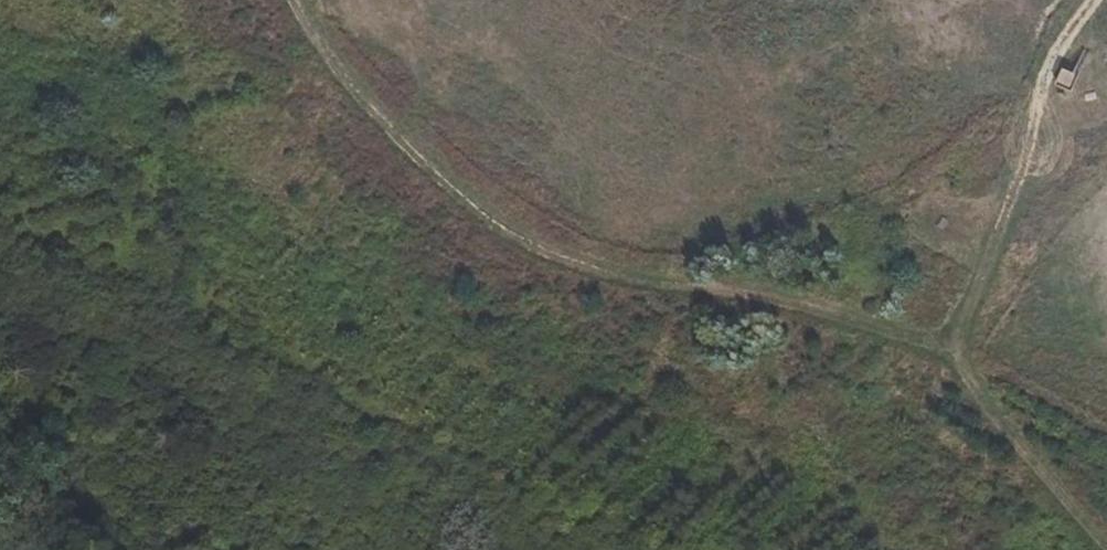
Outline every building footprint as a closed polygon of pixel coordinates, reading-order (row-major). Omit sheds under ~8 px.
[(1081,81),(1066,73),(1059,88),(1074,95),(1081,81)]
